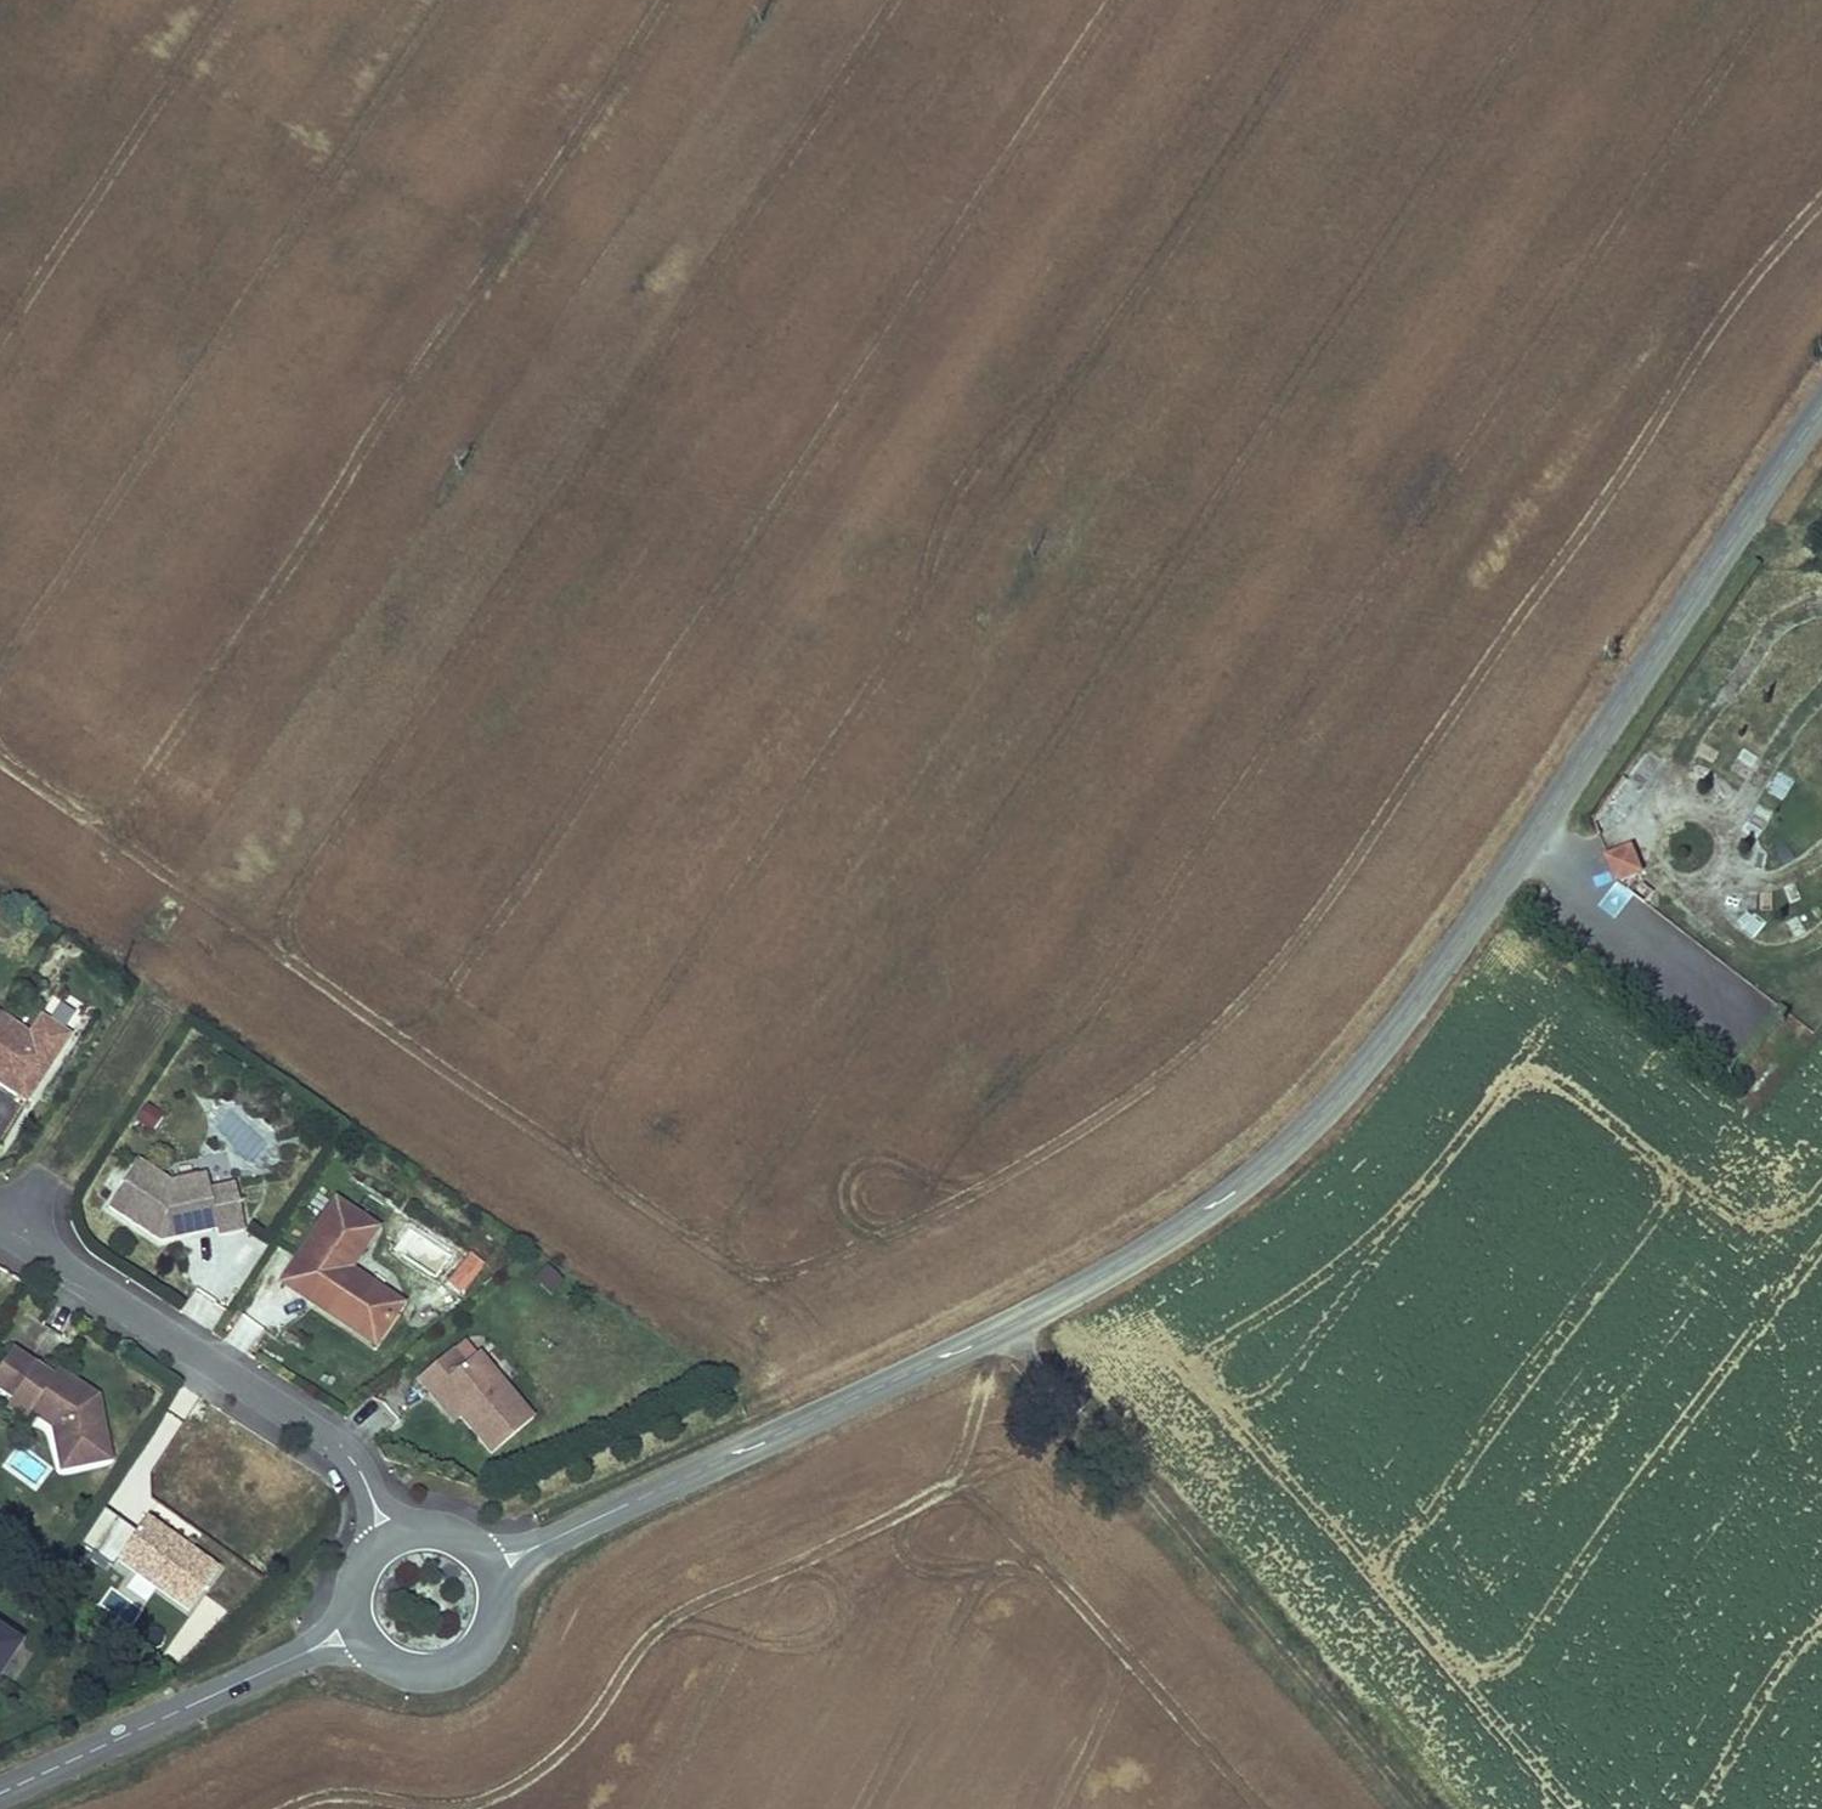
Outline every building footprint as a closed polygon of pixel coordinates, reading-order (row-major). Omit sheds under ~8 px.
[(1602,849),(1614,879),(1645,867),(1634,837),(1602,849)] [(25,1097),(70,1031),(36,1008),(24,1026),(0,1010),(0,1080),(25,1097)] [(212,1235),(239,1228),(226,1169),(165,1182),(130,1161),(102,1206),(154,1239),(210,1227),(212,1235)] [(273,1281),(335,1322),(342,1312),(374,1333),(394,1302),(343,1268),(371,1224),(329,1197),(273,1281)] [(531,1282),(550,1295),(562,1279),(543,1265),(531,1282)] [(342,1312),(335,1322),(370,1343),(374,1333),(342,1312)] [(487,1449),(529,1413),(472,1348),(458,1360),(446,1347),(412,1376),(425,1391),(431,1385),(487,1449)] [(25,1410),(46,1422),(56,1467),(106,1460),(92,1396),(66,1380),(62,1387),(46,1375),(5,1350),(0,1358),(0,1392),(7,1396),(11,1389),(31,1401),(25,1410)] [(62,1387),(66,1380),(51,1369),(46,1375),(62,1387)] [(21,1417),(25,1410),(31,1401),(11,1389),(7,1396),(2,1405),(21,1417)] [(113,1558),(186,1609),(215,1566),(142,1516),(113,1558)] [(20,1636),(0,1622),(0,1666),(20,1636)]
